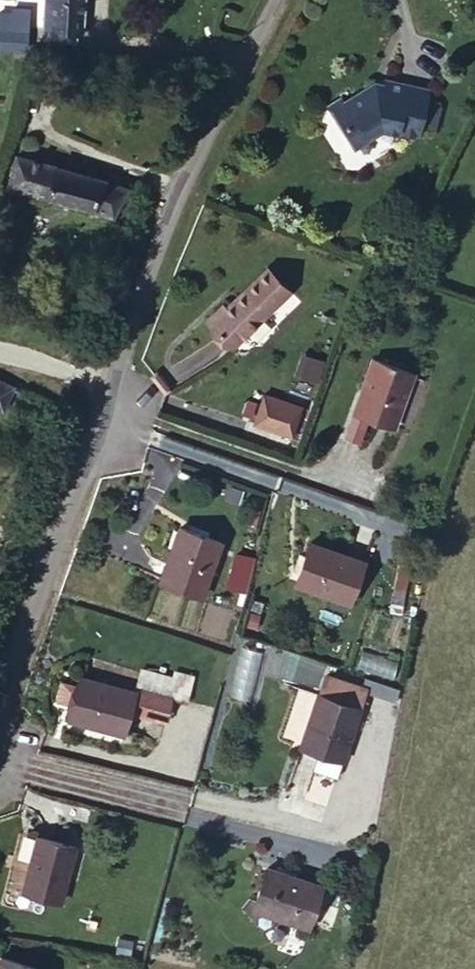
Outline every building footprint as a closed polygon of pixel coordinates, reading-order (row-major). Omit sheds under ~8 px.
[(4,19),(27,22),(28,0),(6,0),(4,19)] [(51,22),(82,25),(85,0),(53,0),(51,22)] [(382,75),(343,98),(368,136),(382,126),(385,129),(396,122),(431,125),(441,79),(398,70),(397,77),(385,79),(382,75)] [(22,178),(137,212),(145,180),(29,147),(22,178)] [(273,243),(218,300),(243,327),(300,269),(273,243)] [(424,364),(386,352),(367,406),(406,419),(424,364)] [(296,377),(320,382),(324,359),(301,354),(296,377)] [(9,372),(0,368),(0,391),(9,372)] [(23,378),(9,372),(0,391),(0,398),(13,404),(23,378)] [(267,403),(305,417),(316,388),(278,374),(267,403)] [(228,525),(191,514),(174,570),(211,582),(228,525)] [(373,549),(322,531),(308,570),(361,589),(373,549)] [(240,573),(259,578),(267,546),(249,541),(240,573)] [(152,648),(144,673),(178,684),(195,688),(202,664),(152,648)] [(178,684),(144,673),(91,655),(88,663),(70,658),(64,680),(81,686),(76,702),(130,719),(136,698),(170,708),(178,684)] [(333,666),(312,738),(328,742),(323,758),(349,766),(373,677),(333,666)] [(87,833),(32,817),(26,842),(44,848),(35,875),(73,886),(87,833)] [(335,871),(280,854),(267,896),(322,913),(335,871)] [(12,943),(4,968),(56,968),(60,957),(12,943)]
